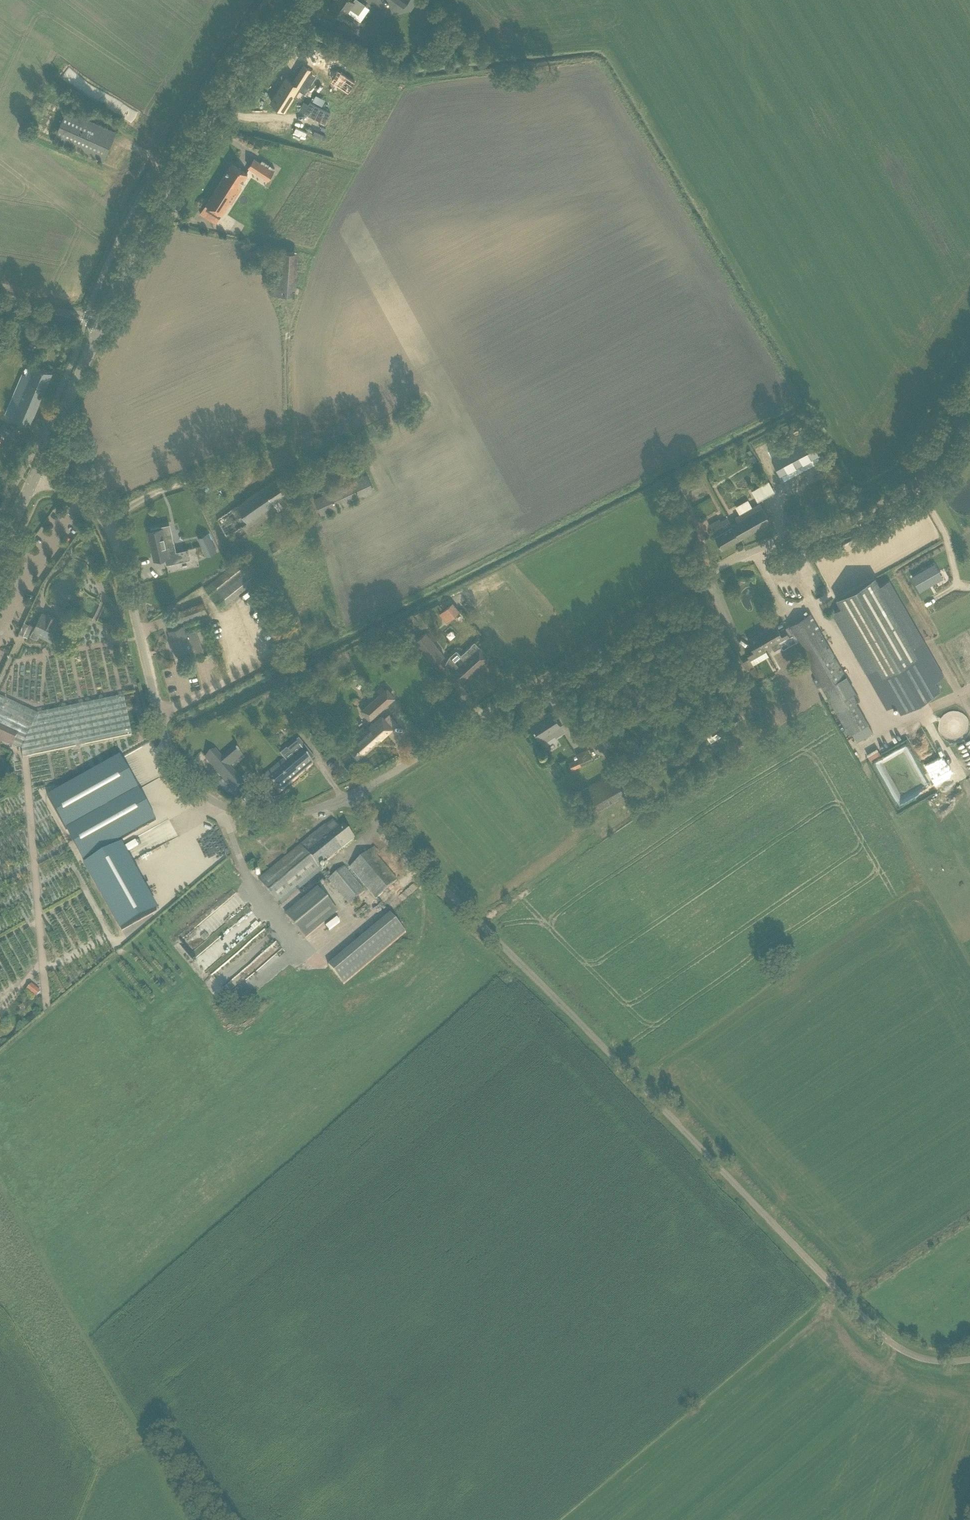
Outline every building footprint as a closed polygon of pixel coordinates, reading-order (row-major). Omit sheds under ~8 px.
[(358,0),(354,0),(353,1),(352,0),(336,0),(329,9),(342,18),(348,22),(353,15),(347,10),(349,6),(357,12),(364,4),(358,0)] [(420,29),(414,36),(420,41),(426,33),(420,29)] [(287,74),(272,97),(286,105),(302,79),(309,83),(316,71),(310,67),(311,65),(304,61),(293,78),(287,74)] [(338,65),(331,77),(348,88),(355,76),(338,65)] [(53,138),(103,160),(116,132),(65,109),(53,138)] [(253,158),(248,167),(268,180),(274,171),(253,158)] [(200,213),(208,218),(216,223),(234,194),(236,195),(241,187),(239,186),(247,173),(240,168),(232,163),(200,213)] [(270,294),(295,296),(298,252),(272,250),(270,294)] [(25,348),(34,352),(42,333),(33,330),(25,348)] [(5,413),(30,424),(52,372),(35,364),(30,376),(22,373),(5,413)] [(12,431),(4,423),(0,427),(0,443),(12,431)] [(811,439),(772,459),(781,475),(798,466),(820,455),(814,444),(811,439)] [(315,461),(323,483),(343,475),(334,453),(315,461)] [(68,472),(76,475),(81,463),(74,460),(68,472)] [(366,474),(313,499),(321,516),(323,515),(374,491),(366,474)] [(217,519),(223,527),(234,543),(265,522),(263,519),(270,514),(271,516),(277,511),(273,504),(279,500),(283,505),(292,499),(278,478),(217,519)] [(757,488),(763,498),(775,492),(769,482),(757,488)] [(740,538),(770,521),(765,512),(760,503),(736,517),(735,518),(737,521),(732,524),(740,538)] [(732,524),(728,518),(727,517),(720,521),(719,520),(710,525),(722,548),(740,538),(732,524)] [(283,530),(289,539),(301,532),(296,522),(283,530)] [(151,530),(147,530),(154,560),(165,557),(166,564),(190,559),(188,549),(176,551),(174,541),(173,541),(171,533),(165,535),(163,527),(159,528),(158,526),(151,528),(151,530)] [(208,533),(198,537),(207,555),(216,551),(208,533)] [(204,588),(220,609),(258,579),(241,558),(204,588)] [(912,575),(919,589),(941,577),(934,563),(912,575)] [(841,607),(832,613),(887,709),(896,704),(901,712),(939,690),(934,682),(944,676),(889,580),(879,585),(874,577),(836,599),(841,607)] [(177,612),(180,622),(206,612),(203,602),(177,612)] [(440,612),(447,620),(459,610),(452,602),(440,612)] [(34,627),(31,634),(37,637),(39,633),(54,641),(60,628),(63,623),(58,620),(42,612),(34,627)] [(810,613),(787,626),(792,635),(797,642),(799,646),(795,648),(798,654),(802,651),(816,676),(813,678),(818,688),(821,686),(833,706),(837,713),(849,734),(868,723),(856,702),(860,700),(850,683),(845,686),(841,679),(846,676),(815,622),(810,613)] [(23,620),(19,632),(27,635),(31,623),(23,620)] [(747,649),(752,658),(766,650),(764,648),(770,645),(773,650),(780,646),(778,643),(789,637),(784,628),(779,631),(775,624),(762,631),(749,638),(753,645),(747,649)] [(179,627),(170,630),(176,646),(174,647),(177,653),(184,651),(187,658),(204,651),(196,630),(186,633),(183,625),(179,627)] [(415,640),(433,664),(444,656),(426,632),(415,640)] [(449,656),(445,663),(447,666),(452,672),(454,671),(461,679),(466,674),(467,676),(488,657),(475,643),(472,645),(462,653),(460,655),(456,650),(449,656)] [(258,665),(277,659),(273,648),(266,651),(268,656),(256,660),(258,665)] [(755,666),(749,669),(754,678),(759,675),(755,666)] [(369,667),(363,673),(376,683),(381,677),(369,667)] [(365,707),(373,716),(396,695),(388,686),(385,688),(382,685),(377,690),(380,693),(365,707)] [(531,724),(537,733),(540,739),(561,726),(551,711),(531,724)] [(382,714),(366,729),(362,725),(355,731),(359,736),(347,746),(358,759),(398,724),(389,713),(384,717),(382,714)] [(302,725),(296,717),(288,723),(295,732),(302,725)] [(269,772),(259,781),(268,792),(274,787),(274,788),(274,787),(279,794),(296,779),(298,778),(299,777),(313,765),(311,762),(315,759),(300,741),(296,744),(294,742),(285,749),(286,752),(281,756),(284,760),(280,764),(269,772)] [(578,758),(569,761),(573,769),(592,760),(587,748),(575,753),(578,758)] [(877,748),(866,753),(869,759),(880,754),(877,748)] [(215,751),(206,759),(234,793),(244,785),(215,751)] [(121,758),(48,799),(66,831),(80,824),(84,831),(88,839),(99,858),(85,865),(122,931),(157,911),(120,846),(118,842),(156,821),(121,758)] [(347,846),(354,839),(343,826),(340,829),(332,820),(325,825),(259,880),(278,904),(321,871),(318,868),(347,846)] [(350,868),(376,898),(397,880),(371,850),(350,868)] [(328,881),(348,905),(365,891),(344,867),(328,881)] [(285,914),(305,940),(338,913),(317,887),(285,914)] [(343,982),(406,933),(392,915),(329,963),(343,982)] [(267,961),(246,980),(255,990),(276,971),(267,961)] [(31,985),(26,991),(35,999),(40,992),(31,985)]
